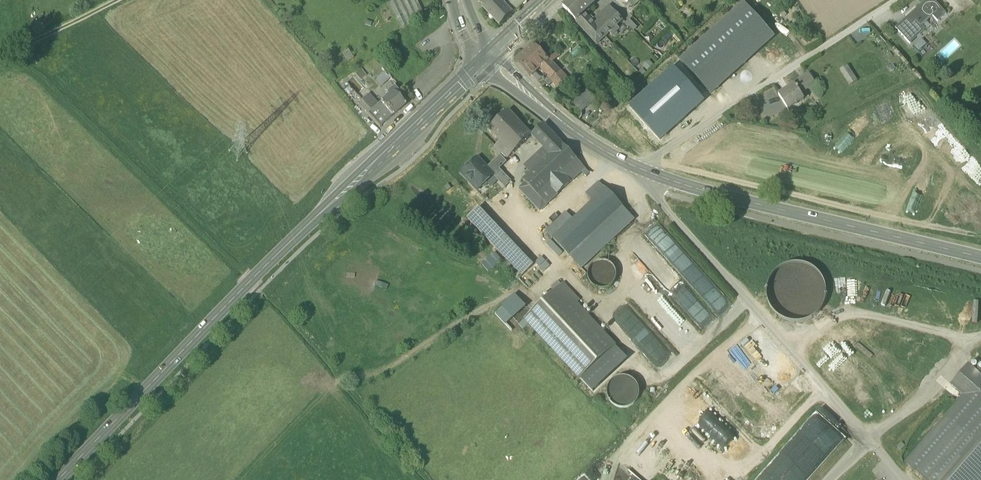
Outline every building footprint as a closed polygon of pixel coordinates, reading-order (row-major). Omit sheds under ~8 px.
[(402,32),(426,21),(416,0),(387,0),(402,32)] [(500,27),(513,15),(501,2),(500,0),(481,0),(480,1),(483,9),(500,27)] [(527,2),(526,0),(503,0),(501,2),(513,15),(527,2)] [(576,22),(584,15),(595,4),(591,0),(572,0),(563,9),(576,22)] [(895,29),(910,45),(926,31),(922,27),(933,17),(938,23),(946,15),(933,0),(927,0),(895,29)] [(681,61),(711,94),(774,37),(744,4),(681,61)] [(593,24),(597,28),(615,12),(610,7),(598,18),(599,19),(593,24)] [(622,20),(615,12),(597,28),(605,37),(609,33),(614,29),(622,20)] [(597,44),(605,37),(597,28),(593,24),(592,23),(584,15),(576,22),(582,29),(582,28),(597,44)] [(630,19),(626,24),(635,31),(638,26),(630,19)] [(535,73),(542,66),(548,60),(534,45),(516,62),(530,77),(531,76),(535,73)] [(924,56),(932,49),(928,45),(921,52),(924,56)] [(348,49),(342,53),(347,62),(354,59),(348,49)] [(559,72),(548,60),(542,66),(547,71),(544,74),(551,80),(559,72)] [(673,68),(629,108),(660,141),(703,101),(673,68)] [(841,72),(850,85),(856,81),(848,68),(841,72)] [(366,76),(361,69),(354,73),(359,81),(366,76)] [(380,89),(391,79),(388,76),(387,76),(384,72),(374,81),(380,89)] [(553,83),(557,87),(565,79),(559,72),(551,80),(553,83)] [(778,95),(787,109),(788,109),(803,100),(804,100),(799,92),(806,88),(807,90),(816,85),(810,75),(788,88),(789,89),(779,95),(779,94),(778,95)] [(537,83),(542,89),(546,85),(547,84),(541,78),(540,79),(537,82),(537,83)] [(354,94),(348,88),(343,92),(349,98),(354,94)] [(380,105),(392,118),(405,106),(398,98),(399,96),(393,89),(386,95),(388,98),(380,105)] [(573,104),(581,113),(595,100),(587,91),(573,104)] [(359,105),(368,115),(377,107),(368,96),(359,105)] [(368,116),(379,129),(392,118),(380,105),(377,107),(368,115),(368,116)] [(489,130),(500,142),(495,146),(502,154),(508,159),(532,137),(532,136),(523,126),(508,111),(489,130)] [(862,116),(834,147),(841,153),(870,123),(862,116)] [(532,137),(538,143),(550,132),(543,125),(532,136),(532,137)] [(556,138),(550,132),(538,143),(543,149),(544,149),(556,138)] [(577,160),(556,138),(544,149),(550,156),(530,175),(523,181),(525,184),(538,196),(549,186),(562,174),(577,160)] [(523,167),(530,175),(550,156),(544,149),(543,149),(523,167)] [(905,151),(882,174),(887,180),(911,157),(905,151)] [(500,156),(487,169),(494,176),(493,176),(496,180),(503,173),(500,170),(507,163),(500,156)] [(477,192),(493,176),(494,176),(487,169),(478,159),(462,174),(470,182),(469,184),(477,192)] [(577,160),(562,174),(570,183),(585,169),(577,160)] [(496,180),(505,189),(512,182),(503,173),(496,180)] [(562,174),(549,186),(558,195),(570,183),(562,174)] [(585,195),(593,203),(606,190),(598,183),(585,195)] [(540,212),(547,206),(538,196),(525,184),(519,189),(540,212)] [(547,206),(558,195),(549,186),(538,196),(547,206)] [(606,190),(593,203),(573,221),(553,240),(581,270),(634,220),(606,190)] [(467,219),(508,261),(515,269),(522,277),(534,266),(479,208),(467,219)] [(546,232),(553,240),(573,221),(566,213),(546,232)] [(481,264),(488,272),(495,267),(502,262),(495,253),(481,264)] [(508,275),(515,269),(508,261),(501,267),(508,275)] [(588,276),(589,281),(592,286),(596,289),(602,290),(607,290),(612,287),(615,282),(616,277),(615,271),(612,267),(608,263),(602,262),(597,263),(592,266),(589,271),(588,276)] [(769,306),(776,316),(786,322),(798,324),(809,321),(819,314),(825,304),(827,292),(824,281),(817,271),(807,265),(795,263),(783,266),(774,273),(768,283),(766,295),(769,306)] [(525,320),(580,379),(615,346),(576,305),(579,302),(563,285),(525,320)] [(526,307),(515,296),(502,308),(512,319),(526,307)] [(673,358),(640,324),(627,336),(660,370),(673,358)] [(580,379),(589,388),(624,356),(615,346),(580,379)] [(628,360),(624,356),(589,388),(593,393),(628,360)] [(924,479),(980,479),(980,378),(968,366),(952,385),(965,397),(906,464),(924,479)] [(607,392),(608,398),(611,404),(616,408),(622,410),(628,409),(633,406),(637,401),(639,395),(639,389),(636,384),(631,380),(625,378),(619,378),(613,381),(609,386),(607,392)]
